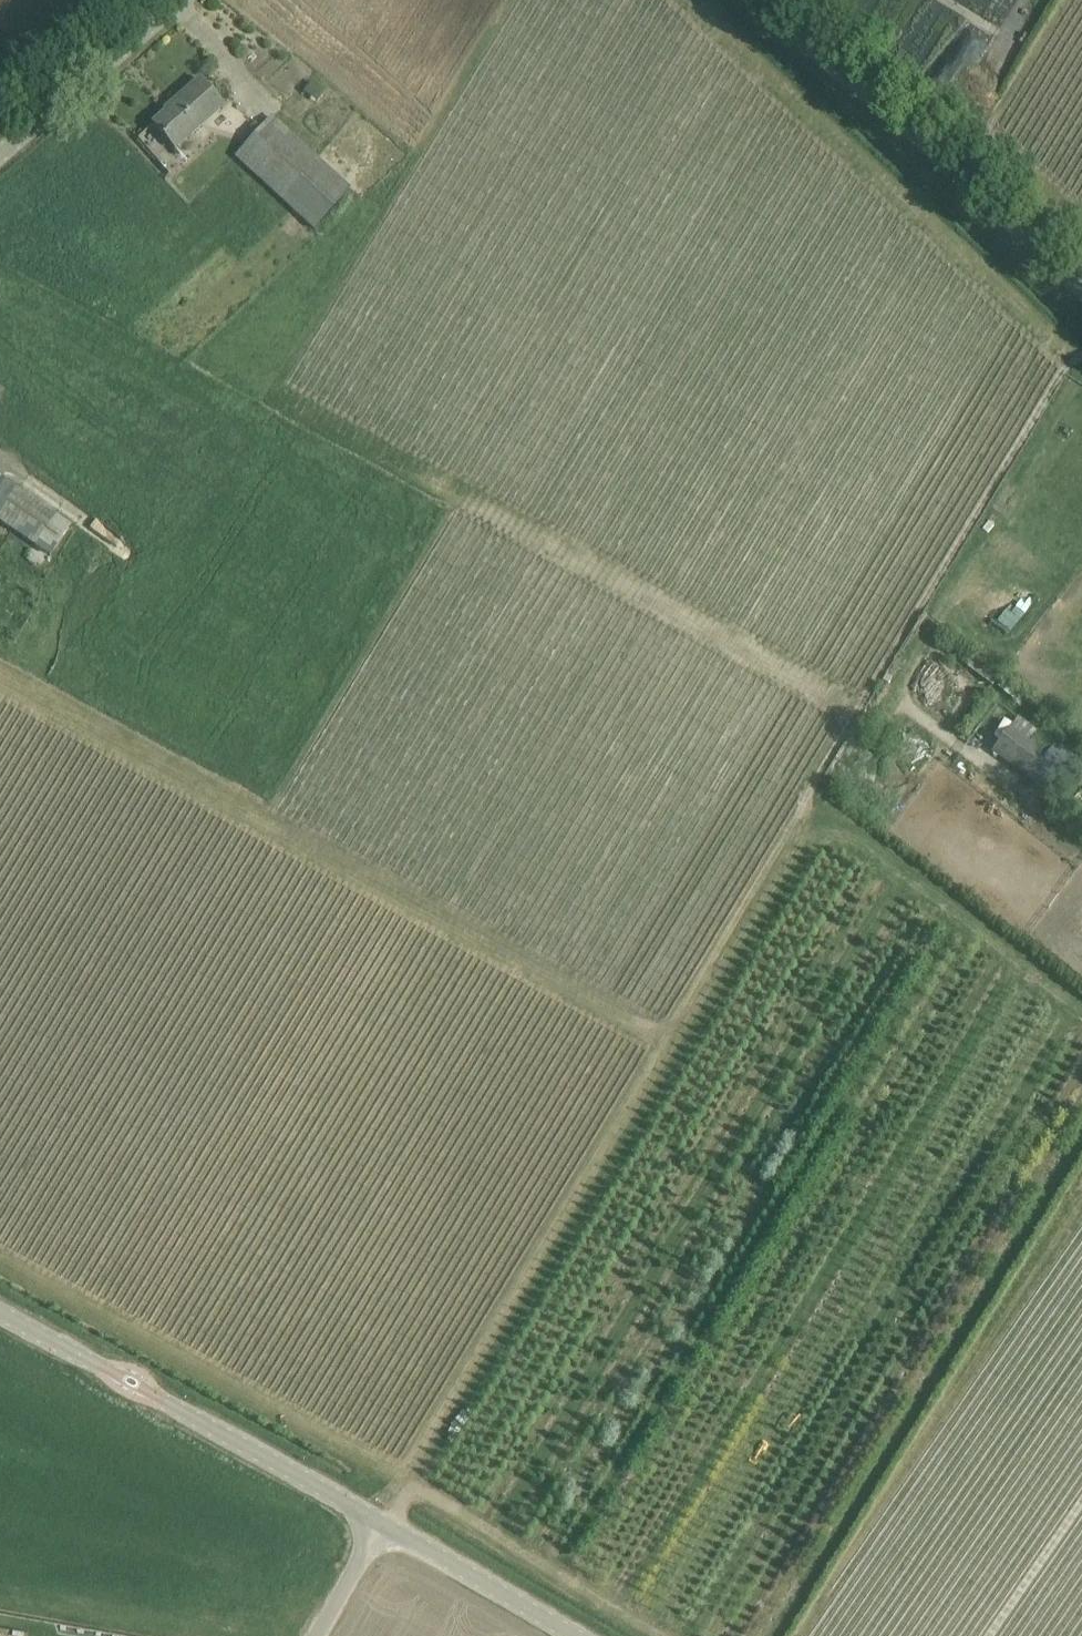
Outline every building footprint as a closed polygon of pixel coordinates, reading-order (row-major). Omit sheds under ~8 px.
[(222,107),(214,97),(199,81),(173,104),(174,106),(153,124),(174,148),(222,107)] [(314,229),(350,190),(271,117),(235,156),(314,229)] [(51,558),(70,527),(48,511),(27,542),(51,558)] [(1046,757),(1054,747),(1018,719),(993,752),(1029,779),(1033,774),(1062,796),(1081,771),(1081,760),(1076,756),(1065,771),(1046,757)]
